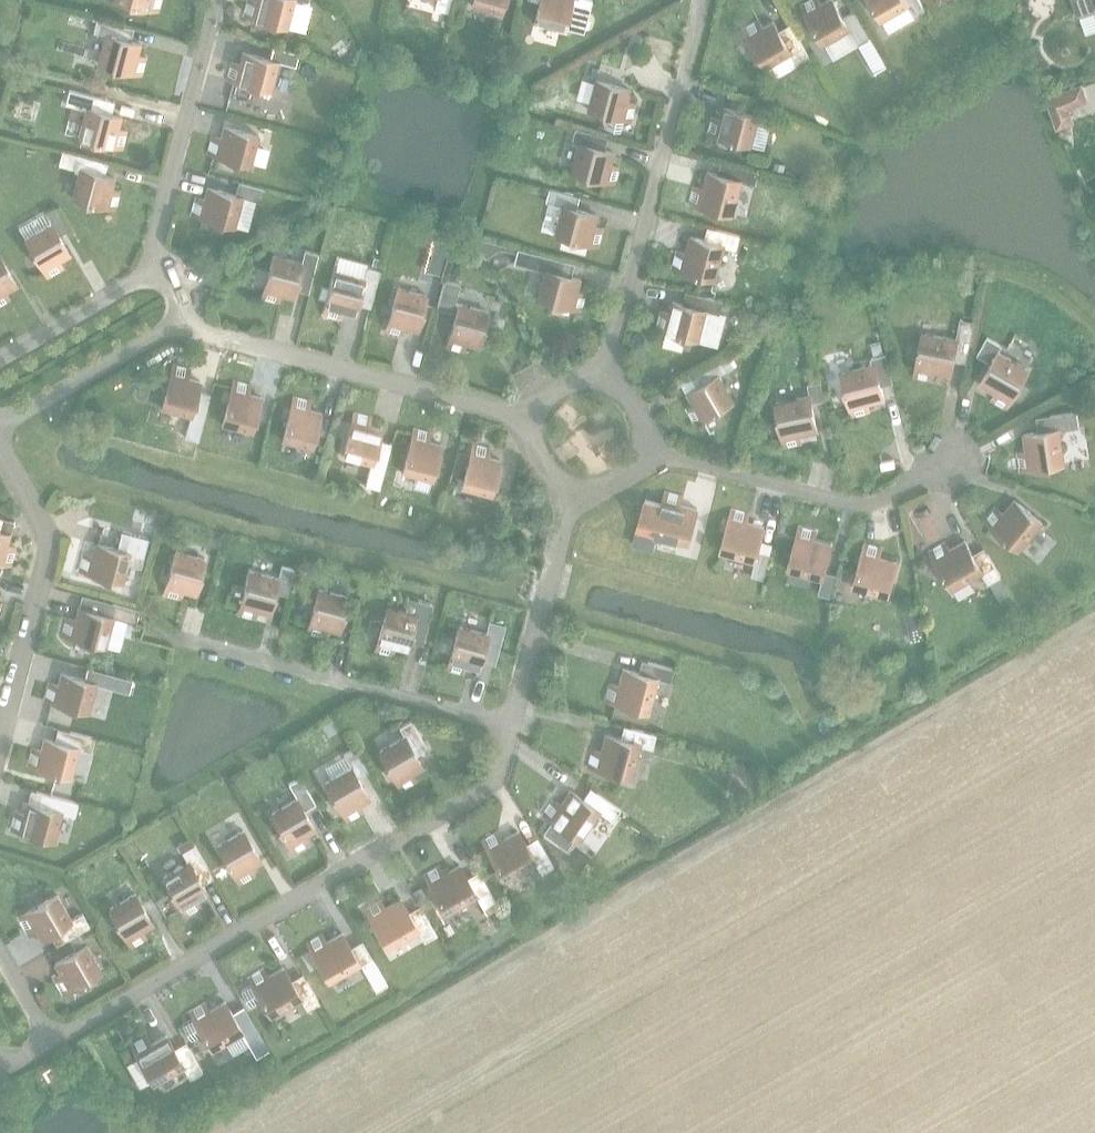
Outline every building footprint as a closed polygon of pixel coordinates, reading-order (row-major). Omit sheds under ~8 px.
[(158,11),(161,0),(118,0),(158,11)] [(243,15),(287,27),(294,0),(247,0),(243,15)] [(448,11),(451,0),(437,0),(435,8),(448,11)] [(501,12),(504,0),(473,0),(472,5),(501,12)] [(539,2),(534,21),(563,29),(564,27),(583,32),(591,0),(532,0),(539,2)] [(821,3),(819,0),(808,0),(801,4),(824,44),(850,29),(833,0),(826,0),(821,3)] [(882,20),(908,5),(905,0),(870,0),(882,20)] [(1084,13),(1094,9),(1094,0),(1080,0),(1084,13)] [(98,63),(141,74),(146,57),(137,55),(141,43),(130,40),(133,27),(97,18),(93,31),(105,34),(98,63)] [(773,21),(762,27),(758,19),(743,28),(766,67),(790,53),(796,66),(811,58),(805,45),(791,52),(773,21)] [(227,79),(270,90),(278,61),(243,52),(240,64),(231,61),(227,79)] [(623,118),(631,120),(635,103),(627,101),(630,89),(595,80),(587,109),(606,114),(603,126),(620,131),(623,118)] [(1044,95),(1055,128),(1073,122),(1068,106),(1087,100),(1081,82),(1044,95)] [(707,133),(751,144),(759,115),(723,106),(720,118),(712,116),(707,133)] [(78,136),(122,148),(127,130),(118,128),(121,116),(86,107),(78,136)] [(207,153),(251,164),(258,135),(223,126),(220,138),(211,136),(207,153)] [(570,171),(614,183),(619,166),(610,163),(613,152),(596,147),(599,135),(575,128),(571,140),(578,142),(570,171)] [(742,180),(755,184),(758,170),(744,167),(741,179),(707,170),(702,187),(693,185),(689,202),(733,214),(742,180)] [(71,197),(115,208),(120,191),(111,189),(114,177),(79,168),(71,197)] [(195,197),(191,214),(235,225),(242,196),(261,201),(264,189),(238,182),(235,195),(207,187),(204,199),(195,197)] [(554,234),(598,246),(602,229),(594,226),(597,215),(575,209),(578,196),(549,188),(545,201),(561,205),(554,234)] [(25,238),(48,277),(63,268),(59,260),(69,254),(58,234),(68,228),(56,207),(46,213),(51,223),(25,238)] [(724,246),(736,249),(740,235),(714,228),(711,241),(689,235),(685,252),(676,250),(672,267),(716,279),(724,246)] [(580,278),(558,272),(562,260),(519,248),(515,262),(544,270),(537,298),(581,309),(585,292),(577,290),(580,278)] [(295,288),(307,292),(318,253),(305,249),(302,262),(273,254),(261,298),(278,303),(281,294),(293,297),(295,288)] [(10,299),(6,291),(16,285),(0,257),(0,305),(10,299)] [(360,292),(373,295),(380,270),(366,266),(363,278),(335,270),(323,314),(340,319),(343,310),(354,313),(360,292)] [(466,343),(478,346),(487,311),(455,302),(460,283),(444,279),(436,307),(456,312),(447,347),(464,352),(466,343)] [(405,327),(417,330),(426,295),(397,287),(386,331),(403,335),(405,327)] [(660,310),(656,327),(700,339),(717,343),(725,313),(720,312),(723,300),(697,293),(694,306),(672,300),(669,312),(660,310)] [(953,359),(966,361),(974,320),(961,318),(957,338),(922,332),(914,376),(931,380),(933,371),(950,374),(953,359)] [(977,354),(987,359),(997,342),(987,337),(977,354)] [(990,399),(1006,408),(1028,369),(998,351),(979,383),(995,392),(990,399)] [(686,407),(694,423),(734,400),(719,374),(735,365),(728,352),(680,381),(687,392),(693,403),(686,407)] [(841,372),(852,416),(869,411),(867,403),(884,398),(878,374),(890,370),(885,353),(870,357),(872,364),(841,372)] [(185,436),(197,439),(209,395),(197,391),(200,380),(188,377),(190,369),(173,364),(161,408),(190,416),(185,436)] [(222,424),(251,432),(260,396),(249,393),(251,385),(234,380),(222,424)] [(775,402),(784,446),(801,443),(800,434),(817,430),(811,401),(824,399),(820,381),(807,384),(810,395),(775,402)] [(282,440),(311,448),(320,412),(309,409),(311,400),(294,396),(282,440)] [(1017,452),(1019,469),(1064,463),(1059,428),(1078,425),(1076,410),(1035,416),(1037,431),(1023,433),(1026,450),(1017,452)] [(343,456),(372,464),(381,428),(369,425),(371,417),(354,412),(343,456)] [(403,472),(431,479),(441,444),(429,441),(431,432),(414,428),(403,472)] [(462,487),(490,495),(500,460),(488,457),(490,448),(473,443),(462,487)] [(644,499),(633,543),(652,548),(655,535),(688,543),(697,508),(680,504),(682,495),(665,490),(661,504),(644,499)] [(1020,549),(1042,522),(1014,499),(1003,512),(996,507),(985,520),(1020,549)] [(720,552),(754,561),(764,526),(746,521),(749,512),(732,508),(720,552)] [(787,570),(822,579),(831,543),(814,539),(816,530),(799,526),(787,570)] [(82,553),(78,570),(122,581),(127,563),(141,567),(149,538),(115,529),(110,547),(95,543),(91,555),(82,553)] [(11,564),(15,547),(7,545),(10,533),(0,531),(0,562),(11,564)] [(987,552),(976,559),(965,540),(949,549),(945,541),(929,550),(952,589),(982,572),(988,583),(1001,575),(987,552)] [(853,587),(887,596),(896,561),(879,556),(882,548),(864,543),(853,587)] [(183,590),(195,593),(204,558),(175,550),(164,594),(181,599),(183,590)] [(257,610),(269,613),(278,577),(249,570),(238,614),(255,618),(257,610)] [(822,579),(819,592),(829,595),(833,582),(822,579)] [(326,628),(338,631),(347,596),(318,588),(307,632),(324,636),(326,628)] [(409,640),(421,643),(432,603),(409,596),(405,611),(387,606),(375,650),(392,655),(395,646),(407,649),(409,640)] [(113,616),(135,622),(138,609),(112,602),(109,615),(78,607),(75,619),(66,617),(62,634),(106,645),(113,616)] [(484,646),(497,650),(503,624),(489,620),(486,632),(459,625),(447,669),(464,673),(466,665),(478,668),(484,646)] [(658,677),(670,681),(673,667),(647,661),(644,673),(622,668),(618,685),(609,683),(605,700),(649,711),(658,677)] [(44,699),(88,711),(96,682),(61,673),(58,684),(49,682),(44,699)] [(379,750),(401,789),(417,780),(412,773),(423,767),(411,747),(423,740),(410,719),(399,726),(404,735),(379,750)] [(79,746),(91,749),(94,737),(57,727),(54,740),(43,737),(40,749),(32,747),(27,764),(71,776),(79,746)] [(640,744),(652,748),(656,733),(630,727),(627,740),(605,734),(600,751),(592,749),(587,766),(631,777),(640,744)] [(325,781),(348,821),(363,812),(359,804),(369,798),(351,766),(325,781)] [(305,835),(315,829),(306,814),(317,807),(302,780),(290,787),(297,798),(271,813),(294,852),(309,843),(305,835)] [(619,806),(598,790),(589,784),(580,796),(570,789),(560,804),(552,799),(542,813),(579,839),(600,810),(610,818),(619,806)] [(61,812),(74,816),(77,801),(52,794),(48,807),(26,802),(23,813),(15,811),(10,828),(54,840),(61,812)] [(182,800),(173,806),(184,824),(194,820),(182,800)] [(217,844),(240,883),(255,874),(251,867),(261,861),(243,829),(217,844)] [(540,842),(529,849),(517,830),(502,839),(497,831),(482,840),(505,879),(535,862),(541,873),(553,865),(540,842)] [(163,876),(186,915),(201,906),(197,898),(207,892),(196,873),(207,866),(194,843),(181,851),(188,861),(163,876)] [(482,876),(470,883),(459,864),(444,872),(439,865),(424,874),(447,913),(476,896),(482,907),(495,899),(482,876)] [(109,907),(132,946),(147,937),(142,930),(153,924),(135,892),(109,907)] [(82,912),(71,918),(57,894),(17,916),(26,932),(34,927),(40,938),(60,927),(66,938),(89,925),(82,912)] [(423,910),(412,917),(400,898),(385,907),(380,899),(365,908),(388,947),(418,930),(424,941),(436,933),(423,910)] [(371,957),(360,963),(342,932),(326,941),(322,933),(307,942),(329,981),(360,964),(366,974),(377,967),(371,957)] [(53,977),(62,993),(101,970),(86,944),(54,962),(60,973),(53,977)] [(306,978),(294,985),(283,966),(268,975),(263,967),(248,976),(252,983),(241,990),(250,1005),(261,998),(271,1015),(294,1002),(300,1013),(319,1001),(306,978)] [(254,1024),(243,1031),(224,1000),(209,1009),(205,1001),(189,1010),(193,1018),(182,1024),(191,1039),(202,1032),(212,1050),(242,1032),(247,1042),(260,1034),(254,1024)] [(189,1047),(177,1053),(166,1034),(151,1043),(146,1035),(131,1044),(154,1084),(183,1066),(189,1077),(202,1070),(189,1047)]
